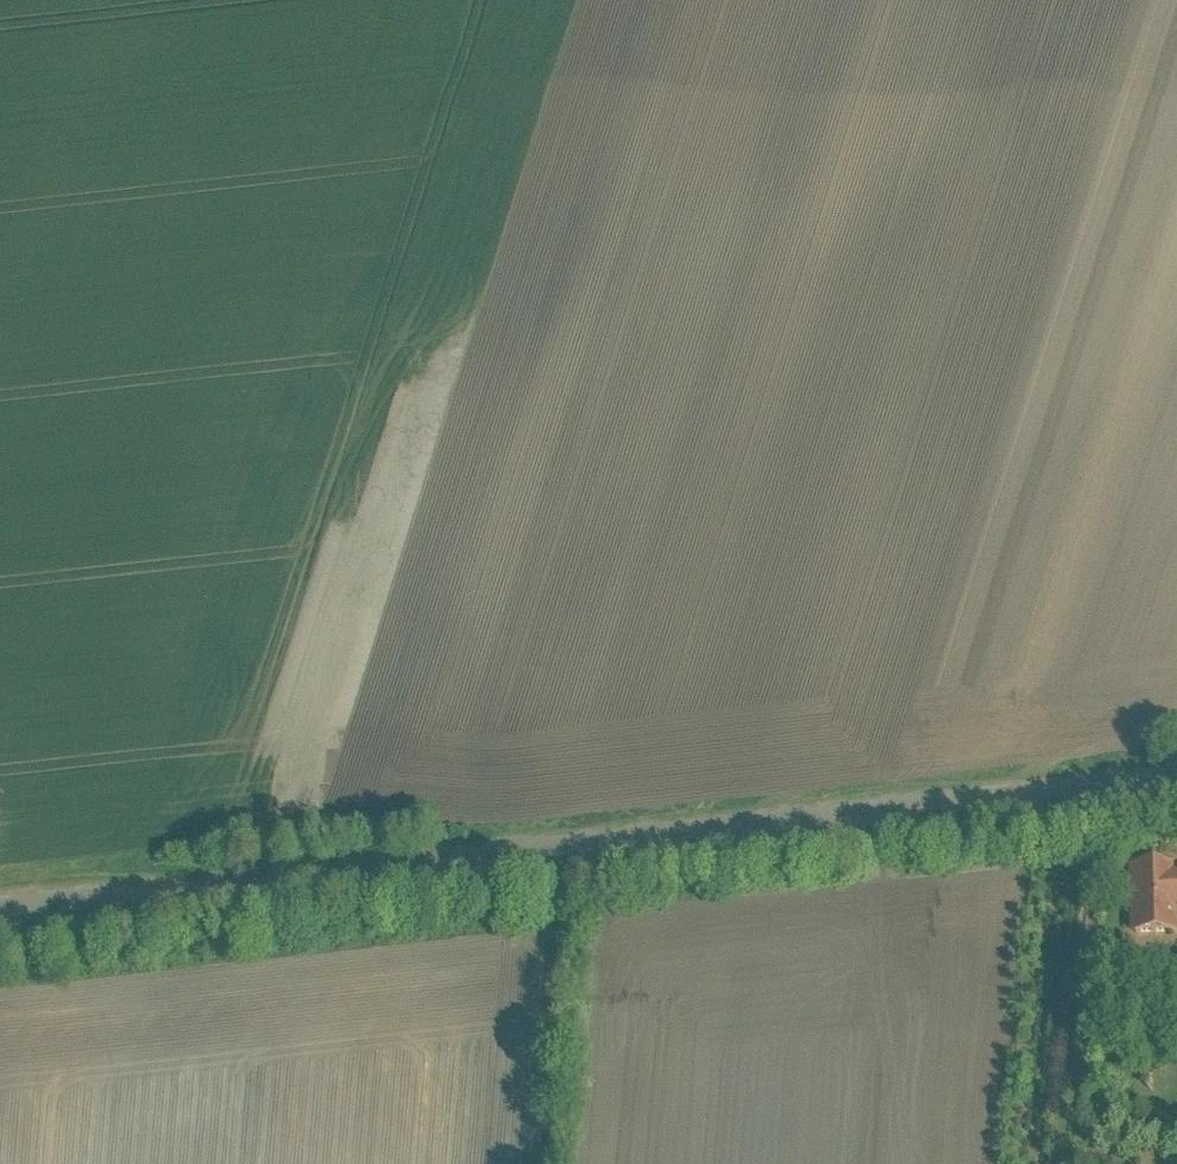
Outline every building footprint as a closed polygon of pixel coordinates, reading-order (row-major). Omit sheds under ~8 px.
[(1140,938),(1176,937),(1176,868),(1139,869),(1140,938)]
